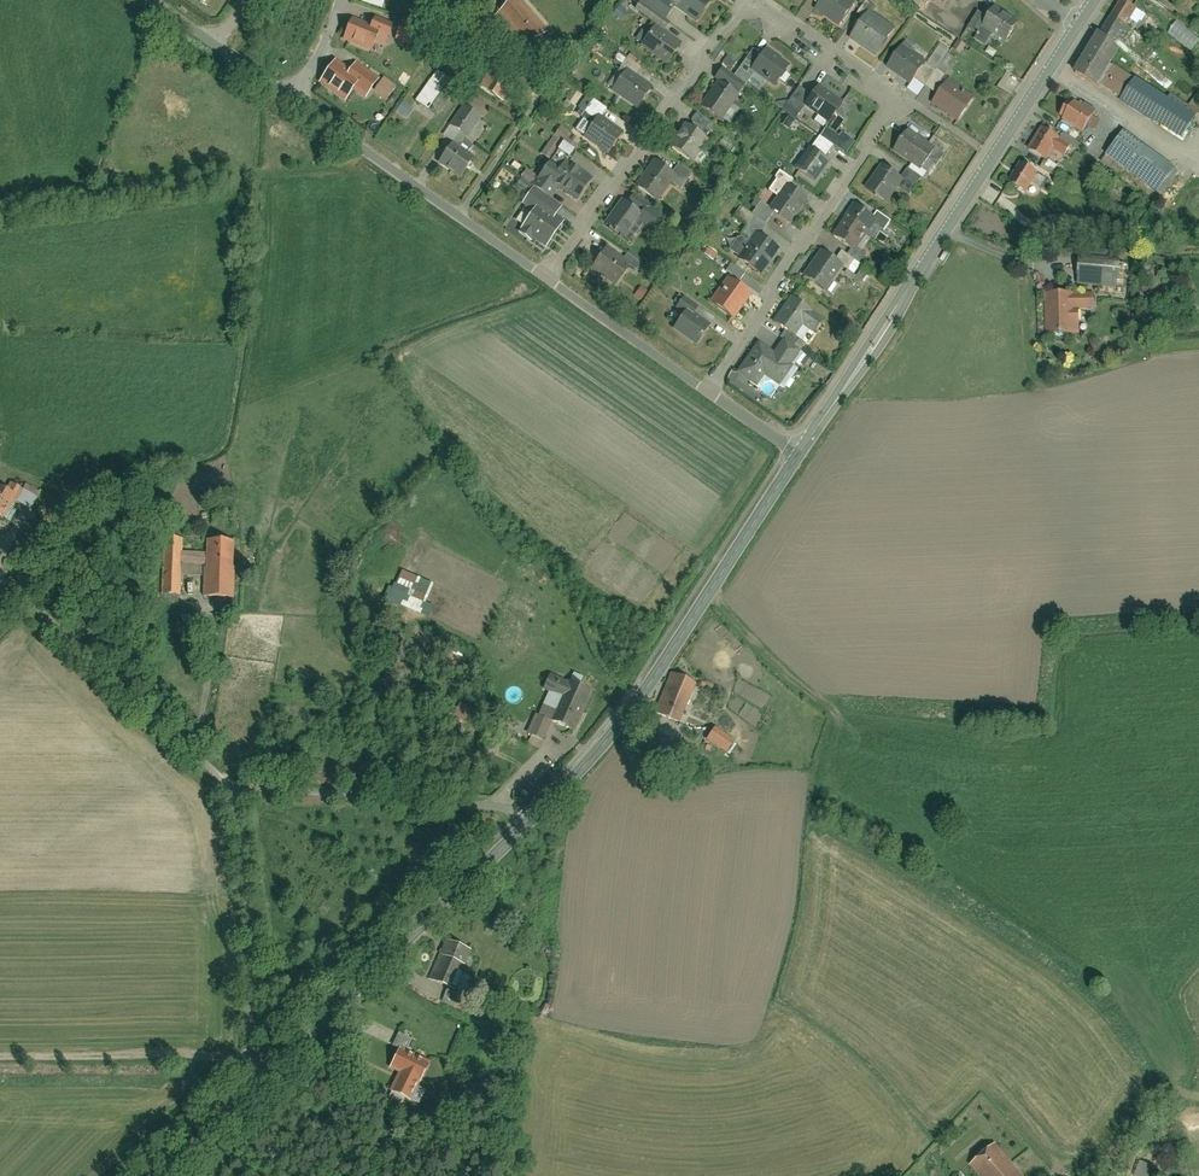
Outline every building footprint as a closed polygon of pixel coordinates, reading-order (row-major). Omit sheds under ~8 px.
[(496,15),(526,48),(546,30),(519,0),(514,0),(496,15)] [(665,64),(680,44),(663,31),(669,23),(664,19),(674,7),(693,21),(709,0),(639,0),(632,9),(653,25),(639,44),(665,64)] [(858,2),(854,0),(822,0),(816,9),(819,11),(845,26),(858,2)] [(920,14),(931,0),(901,0),(920,14)] [(1073,68),(1183,134),(1198,107),(1198,87),(1195,84),(1182,105),(1107,59),(1113,48),(1164,79),(1168,72),(1129,48),(1140,31),(1132,27),(1144,8),(1182,31),(1188,22),(1155,2),(1156,0),(1114,0),(1073,68)] [(1000,10),(987,27),(1007,43),(1020,26),(1000,10)] [(897,29),(874,12),(853,41),(875,57),(897,29)] [(354,16),(345,38),(377,52),(386,30),(354,16)] [(972,27),(968,33),(978,40),(983,33),(972,27)] [(975,102),(931,69),(934,65),(908,46),(889,71),(912,89),(917,82),(937,97),(932,103),(959,123),(975,102)] [(943,46),(933,64),(952,73),(961,55),(943,46)] [(779,59),(780,57),(766,47),(751,69),(775,85),(788,65),(779,59)] [(730,56),(726,64),(740,72),(745,64),(730,56)] [(358,70),(340,59),(323,84),(349,101),(363,92),(369,96),(381,78),(361,65),(358,70)] [(651,87),(630,72),(612,96),(633,111),(651,87)] [(490,74),(482,87),(504,100),(512,87),(490,74)] [(420,100),(433,111),(453,86),(439,75),(420,100)] [(719,82),(701,107),(721,120),(738,95),(719,82)] [(849,99),(828,86),(816,105),(837,118),(849,99)] [(400,110),(411,117),(418,107),(407,100),(400,110)] [(1077,104),(1062,124),(1084,141),(1099,120),(1077,104)] [(479,161),(463,152),(483,120),(462,108),(450,128),(458,133),(439,163),(467,180),(479,161)] [(622,135),(599,118),(581,141),(604,158),(622,135)] [(684,167),(706,135),(689,124),(667,156),(684,167)] [(1172,166),(1116,130),(1103,150),(1153,182),(1157,175),(1164,179),(1172,166)] [(1044,133),(1032,150),(1047,160),(1059,143),(1044,133)] [(907,135),(896,152),(926,171),(937,153),(907,135)] [(841,151),(816,136),(793,174),(817,189),(841,151)] [(591,180),(569,164),(577,152),(555,137),(542,155),(561,168),(558,171),(549,165),(534,186),(549,197),(557,185),(577,200),(591,180)] [(674,174),(656,161),(637,187),(655,200),(674,174)] [(1023,167),(1012,186),(1025,193),(1036,175),(1023,167)] [(886,168),(872,192),(890,203),(898,190),(911,198),(921,181),(906,172),(902,178),(886,168)] [(812,197),(787,181),(769,210),(794,226),(812,197)] [(533,236),(547,246),(563,223),(541,208),(549,197),(534,186),(522,204),(534,212),(519,233),(530,240),(533,236)] [(623,190),(602,224),(622,237),(631,222),(647,232),(659,214),(623,190)] [(832,241),(853,255),(876,221),(855,207),(832,241)] [(741,263),(759,276),(785,240),(753,216),(740,233),(755,244),(741,263)] [(634,267),(608,249),(593,270),(619,288),(634,267)] [(808,282),(827,294),(844,266),(826,254),(808,282)] [(1123,260),(1086,260),(1086,282),(1123,282),(1123,260)] [(705,304),(723,318),(744,292),(726,277),(705,304)] [(645,287),(639,296),(645,299),(650,290),(645,287)] [(1094,292),(1048,292),(1048,335),(1082,335),(1082,307),(1094,307),(1094,292)] [(804,299),(781,330),(797,343),(807,331),(817,339),(827,326),(815,318),(820,312),(804,299)] [(701,348),(713,331),(691,315),(678,332),(701,348)] [(752,344),(734,369),(752,381),(758,371),(774,381),(795,351),(775,337),(764,352),(752,344)] [(161,540),(161,599),(186,599),(186,579),(212,579),(212,601),(238,601),(238,543),(210,543),(210,553),(185,553),(185,540),(161,540)] [(387,600),(433,615),(437,604),(430,602),(437,581),(406,570),(401,585),(393,582),(387,600)] [(681,726),(685,724),(700,686),(674,674),(658,714),(681,726)] [(595,694),(560,679),(550,693),(561,700),(551,721),(541,715),(530,738),(560,748),(569,733),(577,736),(595,694)] [(732,753),(741,740),(722,726),(712,739),(732,753)] [(828,777),(824,785),(841,794),(845,786),(828,777)] [(436,985),(458,992),(470,953),(448,946),(436,985)] [(386,1090),(408,1098),(419,1067),(397,1059),(386,1090)] [(982,1175),(1022,1175),(995,1145),(972,1165),(982,1175)]
